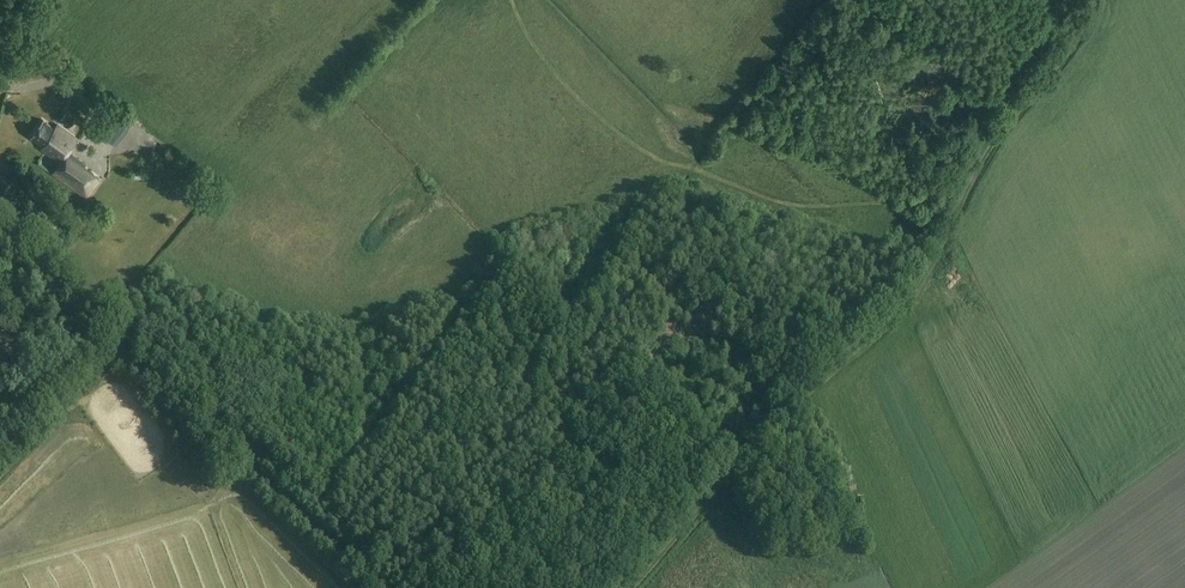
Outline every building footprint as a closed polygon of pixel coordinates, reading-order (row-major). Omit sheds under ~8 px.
[(99,132),(114,145),(133,122),(117,109),(99,132)] [(61,119),(70,126),(71,125),(75,127),(77,124),(74,121),(75,120),(65,113),(61,119)] [(99,179),(85,169),(65,155),(77,139),(57,125),(54,128),(42,120),(30,137),(43,146),(41,149),(60,163),(52,173),(86,198),(99,179)] [(16,191),(0,179),(0,200),(6,204),(16,191)]
